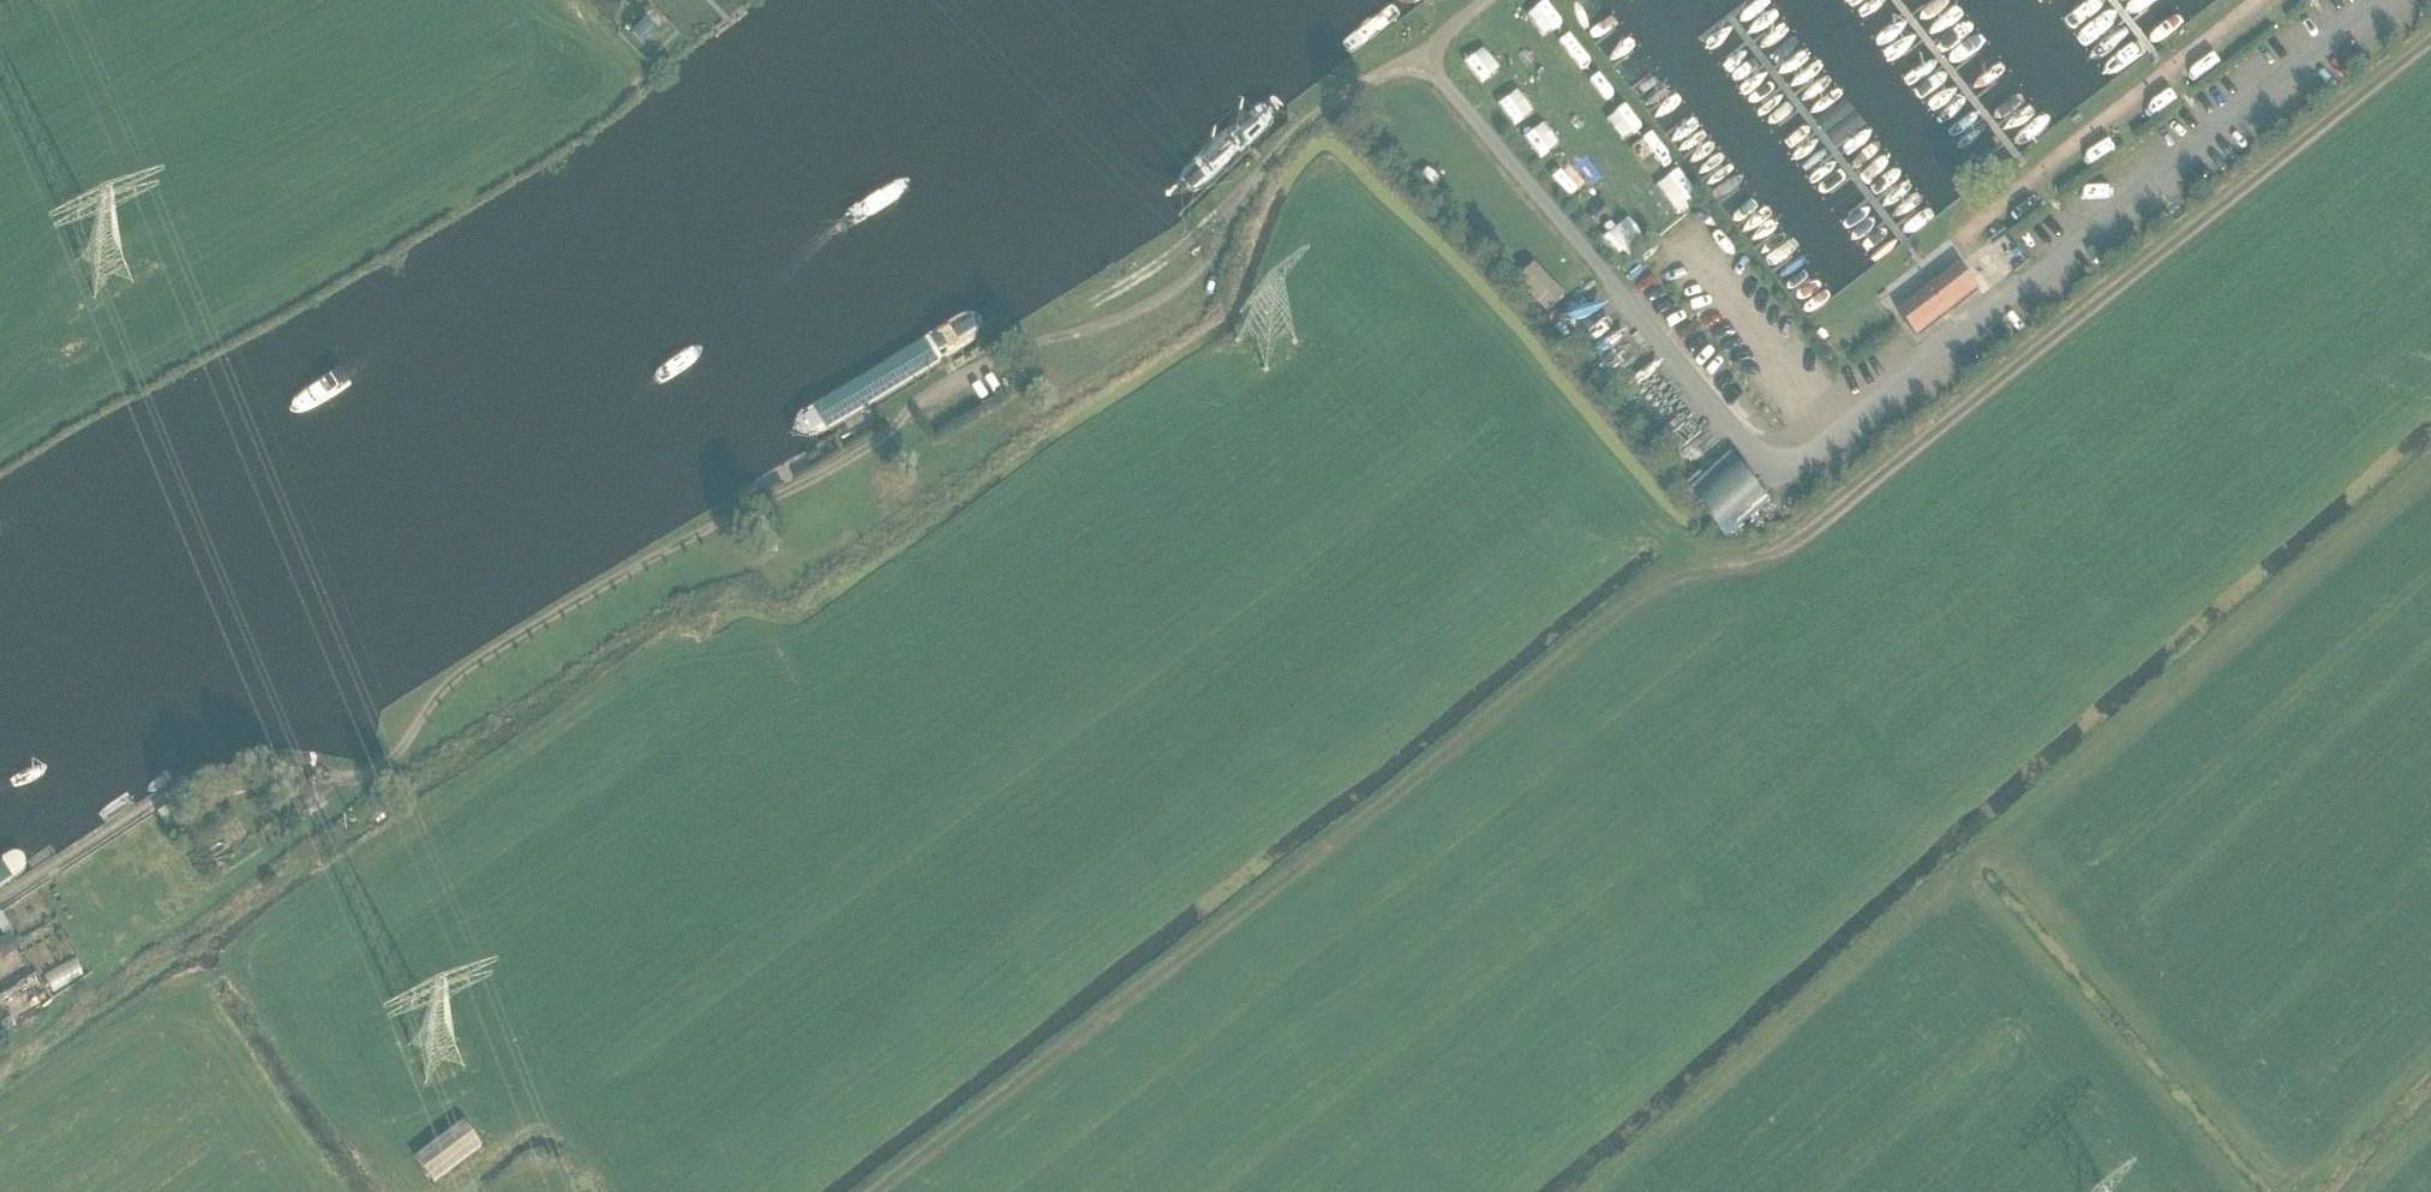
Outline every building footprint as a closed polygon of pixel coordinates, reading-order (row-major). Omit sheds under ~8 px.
[(1526,9),(1544,32),(1564,17),(1551,0),(1537,0),(1526,9)] [(1561,35),(1583,63),(1595,53),(1572,25),(1561,35)] [(1918,337),(1980,289),(1959,263),(1898,311),(1907,323),(1918,337)] [(990,340),(974,314),(814,413),(827,437),(990,340)] [(415,1158),(432,1182),(482,1146),(465,1122),(415,1158)]
